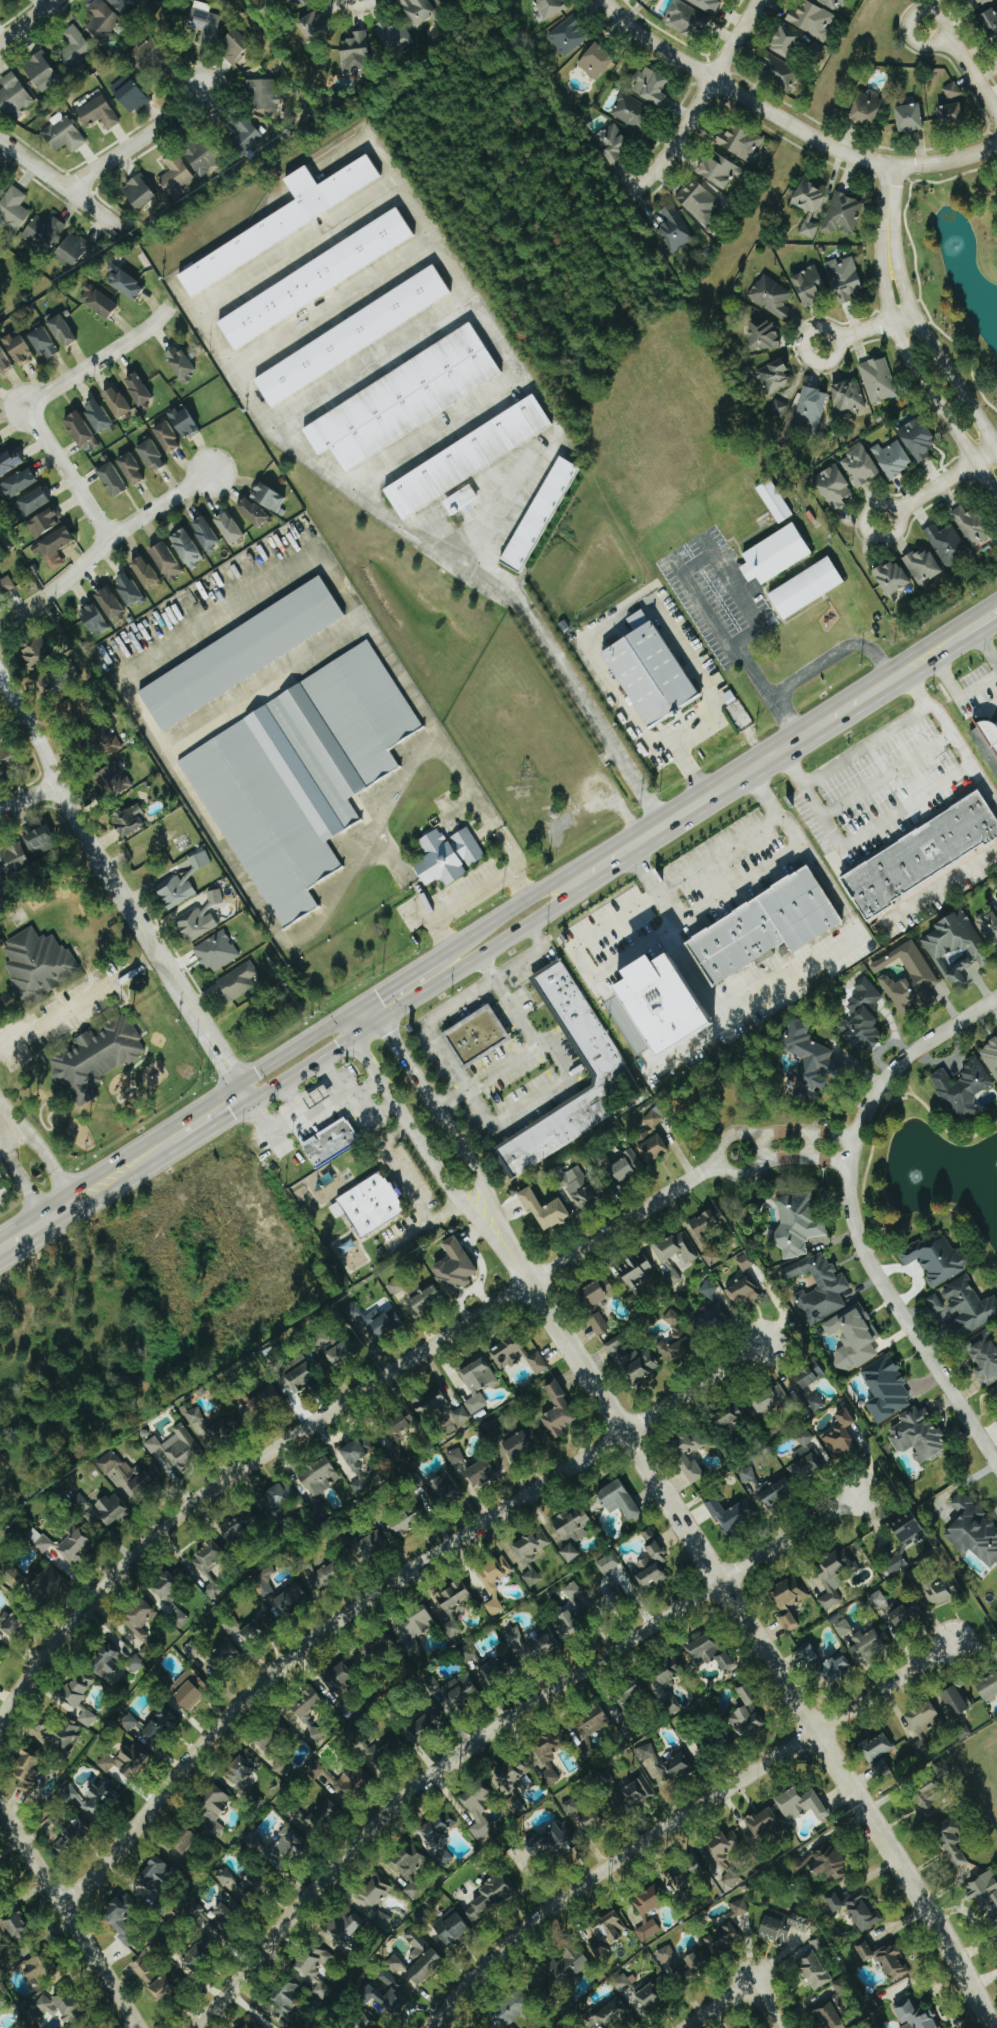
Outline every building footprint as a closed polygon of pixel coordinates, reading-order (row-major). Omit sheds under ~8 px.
[(102,0),(97,0),(81,17),(105,38),(122,19),(102,0)] [(126,20),(146,0),(107,0),(126,20)] [(212,5),(194,0),(187,26),(202,30),(199,45),(213,48),(221,15),(210,12),(212,5)] [(441,20),(431,0),(401,0),(415,27),(432,18),(435,23),(441,20)] [(440,10),(459,0),(434,0),(440,10)] [(569,7),(565,0),(535,0),(546,20),(569,7)] [(701,40),(711,15),(674,0),(673,0),(663,24),(701,40)] [(716,15),(723,2),(719,0),(686,0),(716,15)] [(807,0),(804,0),(799,10),(793,7),(786,21),(825,40),(837,15),(807,0)] [(834,9),(838,1),(844,4),(846,0),(818,0),(834,9)] [(994,7),(979,17),(992,38),(996,35),(996,12),(994,7)] [(331,31),(323,9),(297,19),(306,41),(331,31)] [(547,36),(564,57),(591,36),(574,14),(547,36)] [(390,26),(387,19),(376,24),(390,55),(415,43),(404,20),(390,26)] [(59,54),(69,67),(93,49),(74,24),(63,33),(72,44),(59,54)] [(770,49),(791,58),(802,35),(782,26),(770,49)] [(232,65),(253,45),(237,28),(216,48),(232,65)] [(341,40),(343,76),(370,75),(367,31),(353,31),(354,39),(341,40)] [(140,70),(166,53),(154,36),(129,53),(140,70)] [(597,81),(617,58),(597,41),(578,64),(597,81)] [(37,87),(57,74),(41,51),(21,64),(37,87)] [(790,89),(800,68),(769,54),(759,74),(790,89)] [(663,92),(670,79),(646,67),(643,73),(637,71),(628,89),(662,107),(668,95),(663,92)] [(0,90),(0,105),(10,121),(23,113),(22,110),(34,103),(14,71),(0,79),(5,87),(0,90)] [(151,101),(129,72),(110,87),(132,115),(151,101)] [(250,79),(249,111),(277,111),(277,103),(279,103),(279,80),(250,79)] [(949,100),(963,95),(957,81),(943,87),(949,100)] [(874,127),(884,96),(869,91),(868,94),(860,91),(850,119),(874,127)] [(610,115),(642,131),(653,109),(622,93),(610,115)] [(76,110),(86,127),(101,118),(108,130),(120,123),(103,94),(76,110)] [(899,132),(924,130),(921,103),(896,106),(899,132)] [(939,105),(941,125),(965,123),(963,103),(939,105)] [(231,122),(239,132),(229,140),(243,156),(264,138),(243,112),(231,122)] [(69,115),(63,119),(60,113),(48,120),(57,135),(48,141),(55,152),(67,144),(72,152),(86,143),(69,115)] [(716,144),(751,163),(765,138),(734,122),(727,134),(723,132),(716,144)] [(607,165),(624,160),(621,149),(627,148),(620,125),(597,132),(607,165)] [(202,176),(223,158),(203,135),(182,154),(202,176)] [(163,159),(171,170),(158,179),(173,200),(185,192),(182,187),(195,178),(176,151),(163,159)] [(734,175),(739,178),(745,170),(717,152),(712,159),(707,156),(697,172),(726,190),(734,175)] [(177,271),(188,292),(384,182),(369,155),(318,184),(308,165),(285,178),(299,203),(177,271)] [(139,211),(157,196),(140,174),(121,189),(139,211)] [(719,201),(696,178),(676,198),(705,227),(717,216),(711,210),(719,201)] [(793,204),(818,214),(827,191),(802,181),(793,204)] [(12,185),(0,204),(0,219),(19,231),(31,212),(21,206),(28,195),(12,185)] [(854,234),(864,201),(835,192),(822,231),(834,235),(836,228),(854,234)] [(671,204),(661,211),(668,221),(656,230),(674,254),(695,238),(671,204)] [(216,317),(232,346),(418,241),(401,212),(216,317)] [(48,220),(37,213),(21,237),(46,254),(66,224),(52,215),(48,220)] [(55,257),(73,269),(83,255),(90,259),(97,248),(72,231),(55,257)] [(852,295),(864,291),(854,257),(838,262),(838,259),(826,262),(839,306),(854,301),(852,295)] [(136,301),(146,285),(113,265),(103,281),(136,301)] [(805,306),(829,297),(817,266),(793,275),(805,306)] [(253,377),(270,405),(454,296),(436,267),(253,377)] [(792,309),(786,306),(794,291),(761,275),(748,300),(787,320),(792,309)] [(119,303),(88,285),(79,300),(110,319),(119,303)] [(77,341),(61,314),(48,322),(64,349),(77,341)] [(750,348),(780,349),(780,322),(751,322),(750,348)] [(59,354),(46,326),(30,333),(43,361),(59,354)] [(504,378),(475,326),(301,424),(319,456),(332,448),(344,469),(504,378)] [(3,339),(18,366),(34,357),(21,334),(14,339),(11,334),(3,339)] [(13,366),(0,344),(0,374),(13,366)] [(195,372),(180,345),(165,353),(183,385),(192,381),(189,375),(195,372)] [(871,404),(899,396),(886,356),(859,365),(871,404)] [(792,385),(786,372),(789,371),(784,358),(756,371),(767,396),(792,385)] [(123,380),(140,407),(153,399),(137,372),(123,380)] [(832,386),(838,416),(866,410),(860,381),(832,386)] [(102,395),(118,420),(132,411),(116,386),(102,395)] [(794,425),(819,432),(830,393),(805,386),(794,425)] [(98,434),(113,424),(97,398),(82,407),(98,434)] [(382,485),(400,516),(555,430),(538,398),(382,485)] [(789,404),(775,399),(770,412),(784,418),(789,404)] [(184,406),(169,416),(186,441),(201,431),(184,406)] [(63,421),(81,447),(96,437),(78,411),(63,421)] [(917,464),(932,457),(928,449),(938,444),(923,416),(899,429),(917,464)] [(153,427),(166,455),(181,448),(168,421),(153,427)] [(136,447),(152,474),(167,465),(151,438),(136,447)] [(883,449),(879,444),(871,449),(890,480),(915,466),(899,440),(883,449)] [(841,458),(856,489),(881,476),(866,446),(841,458)] [(22,464),(11,449),(0,457),(0,479),(22,464)] [(146,479),(130,452),(117,460),(133,487),(146,479)] [(578,466),(556,455),(504,565),(526,576),(578,466)] [(113,498),(129,489),(112,461),(97,470),(113,498)] [(834,512),(846,505),(844,501),(854,494),(836,464),(814,477),(834,512)] [(29,467),(0,486),(9,500),(38,482),(29,467)] [(794,515),(772,479),(757,488),(779,524),(794,515)] [(286,498),(261,482),(251,498),(276,514),(286,498)] [(452,518),(481,501),(471,484),(443,502),(452,518)] [(51,504),(43,488),(14,502),(22,518),(51,504)] [(270,518),(247,496),(236,507),(259,529),(270,518)] [(993,536),(978,508),(967,514),(963,506),(952,512),(971,548),(993,536)] [(54,509),(26,521),(34,538),(61,526),(54,509)] [(214,519),(230,546),(244,537),(228,511),(214,519)] [(191,522),(204,551),(219,544),(206,516),(191,522)] [(762,585),(814,554),(795,523),(743,554),(748,563),(740,568),(750,583),(758,578),(762,585)] [(954,525),(941,532),(936,524),(925,530),(946,569),(971,556),(954,525)] [(171,536),(189,573),(199,568),(196,563),(202,560),(187,528),(171,536)] [(75,542),(68,529),(38,545),(52,571),(65,564),(58,551),(75,542)] [(150,550),(169,585),(178,581),(175,577),(183,573),(167,541),(150,550)] [(944,575),(931,547),(905,559),(918,587),(944,575)] [(144,555),(130,563),(147,590),(160,582),(144,555)] [(768,593),(784,620),(846,584),(831,557),(768,593)] [(874,573),(889,598),(913,584),(898,559),(874,573)] [(114,580),(129,607),(144,599),(128,572),(114,580)] [(10,576),(0,580),(0,594),(15,587),(10,576)] [(136,685),(159,727),(348,623),(325,582),(136,685)] [(125,614),(109,587),(95,595),(111,623),(125,614)] [(79,612),(96,639),(111,629),(94,603),(79,612)] [(700,699),(646,607),(627,619),(636,633),(604,652),(649,729),(700,699)] [(54,655),(43,635),(20,648),(31,668),(54,655)] [(278,932),(320,909),(309,888),(344,869),(328,841),(362,822),(349,798),(401,770),(390,749),(423,731),(375,645),(180,752),(278,932)] [(972,734),(996,779),(996,720),(972,734)] [(122,749),(109,726),(93,735),(106,758),(122,749)] [(9,773),(7,768),(19,763),(12,746),(0,751),(0,777),(9,773)] [(107,801),(133,787),(118,761),(92,776),(107,801)] [(864,915),(996,843),(996,817),(985,795),(841,873),(864,915)] [(146,826),(141,818),(146,815),(138,802),(111,819),(124,840),(146,826)] [(23,837),(34,859),(59,846),(48,825),(23,837)] [(486,857),(469,827),(446,840),(440,829),(419,840),(429,857),(414,866),(426,887),(441,878),(446,887),(470,874),(467,868),(486,857)] [(31,867),(18,840),(0,849),(0,871),(4,880),(31,867)] [(169,911),(197,894),(188,878),(209,865),(201,852),(188,860),(195,870),(180,879),(177,874),(155,888),(169,911)] [(686,939),(712,986),(788,944),(793,953),(844,925),(814,869),(686,939)] [(224,903),(221,889),(208,892),(210,905),(200,910),(199,907),(178,918),(180,928),(187,943),(190,942),(218,927),(209,909),(217,905),(224,903)] [(923,939),(953,993),(969,984),(964,975),(992,959),(964,910),(935,926),(938,931),(923,939)] [(977,923),(991,947),(996,944),(996,911),(977,923)] [(3,942),(12,962),(5,965),(24,1005),(60,988),(58,984),(82,972),(70,946),(61,950),(53,934),(40,940),(34,927),(3,942)] [(195,946),(210,974),(240,958),(226,930),(195,946)] [(902,1021),(937,1002),(935,998),(944,993),(915,940),(869,965),(874,974),(902,959),(911,977),(895,986),(888,974),(879,979),(902,1021)] [(619,989),(661,1059),(715,1027),(672,956),(657,965),(653,958),(626,974),(631,982),(619,989)] [(515,1176),(618,1117),(609,1102),(624,1093),(613,1074),(626,1066),(564,959),(537,975),(600,1083),(542,1116),(545,1122),(498,1148),(515,1176)] [(252,978),(259,975),(253,963),(217,978),(228,1002),(257,990),(252,978)] [(883,998),(866,976),(854,986),(859,992),(845,1003),(857,1018),(849,1025),(846,1021),(838,1027),(857,1052),(866,1044),(870,1049),(885,1038),(875,1025),(879,1022),(868,1009),(883,998)] [(604,1004),(638,1055),(651,1047),(622,1003),(617,1006),(612,999),(604,1004)] [(445,1032),(465,1067),(511,1040),(492,1005),(445,1032)] [(51,1061),(53,1066),(53,1068),(65,1098),(74,1097),(78,1108),(96,1100),(100,1077),(130,1064),(143,1063),(142,1043),(130,1015),(121,1016),(106,1022),(106,1030),(98,1030),(93,1031),(74,1039),(75,1053),(70,1053),(51,1061)] [(811,1041),(810,1026),(801,1022),(792,1022),(790,1028),(790,1031),(784,1043),(784,1050),(802,1059),(802,1060),(788,1090),(789,1099),(811,1098),(816,1087),(825,1091),(828,1084),(828,1076),(839,1081),(846,1067),(833,1061),(832,1051),(811,1041)] [(996,1082),(996,1040),(979,1049),(996,1082)] [(946,1069),(930,1076),(948,1117),(958,1112),(963,1122),(981,1114),(973,1096),(994,1087),(979,1054),(966,1060),(969,1068),(962,1071),(966,1080),(953,1086),(946,1069)] [(670,1152),(654,1126),(666,1119),(659,1108),(643,1118),(651,1130),(633,1141),(648,1165),(670,1152)] [(361,1144),(348,1119),(301,1143),(314,1168),(361,1144)] [(624,1153),(627,1159),(610,1167),(618,1184),(645,1171),(634,1148),(624,1153)] [(580,1165),(559,1177),(579,1212),(601,1200),(580,1165)] [(361,1238),(407,1213),(384,1173),(328,1205),(336,1219),(347,1213),(361,1238)] [(532,1211),(546,1234),(572,1219),(561,1199),(543,1209),(531,1188),(518,1195),(528,1213),(532,1211)] [(774,1198),(785,1259),(810,1255),(807,1238),(824,1235),(816,1191),(774,1198)] [(698,1238),(722,1227),(713,1209),(690,1221),(698,1238)] [(670,1259),(681,1253),(687,1264),(699,1258),(684,1230),(650,1247),(671,1287),(682,1281),(670,1259)] [(443,1244),(452,1259),(432,1270),(448,1297),(471,1284),(469,1279),(479,1273),(457,1236),(443,1244)] [(703,1257),(711,1268),(724,1258),(716,1247),(703,1257)] [(807,1325),(848,1310),(841,1293),(851,1289),(845,1273),(836,1276),(827,1251),(778,1270),(783,1282),(813,1271),(820,1289),(806,1294),(805,1290),(795,1294),(807,1325)] [(631,1289),(639,1285),(636,1280),(654,1270),(645,1252),(619,1265),(631,1289)] [(754,1265),(746,1253),(736,1260),(744,1272),(754,1265)] [(584,1289),(595,1306),(617,1293),(606,1275),(584,1289)] [(996,1294),(982,1302),(967,1275),(941,1289),(956,1316),(955,1317),(965,1335),(996,1317),(996,1296),(996,1294)] [(725,1290),(737,1309),(760,1295),(749,1276),(725,1290)] [(394,1297),(407,1289),(399,1278),(387,1286),(394,1297)] [(699,1291),(710,1299),(719,1288),(709,1280),(699,1291)] [(409,1300),(418,1317),(444,1303),(436,1287),(409,1300)] [(945,1309),(937,1293),(927,1298),(936,1314),(945,1309)] [(879,1355),(873,1343),(877,1341),(860,1308),(841,1318),(840,1316),(823,1325),(829,1336),(841,1331),(848,1346),(831,1355),(841,1374),(879,1355)] [(664,1320),(676,1328),(682,1317),(671,1309),(664,1320)] [(599,1336),(611,1328),(600,1311),(588,1320),(599,1336)] [(337,1369),(357,1356),(344,1336),(333,1343),(325,1331),(315,1338),(320,1347),(322,1346),(337,1369)] [(606,1343),(631,1386),(662,1369),(650,1348),(641,1354),(638,1349),(632,1352),(622,1334),(606,1343)] [(549,1368),(539,1351),(528,1357),(516,1335),(490,1349),(501,1370),(526,1357),(536,1376),(549,1368)] [(992,1335),(969,1346),(980,1368),(976,1370),(985,1388),(996,1382),(996,1344),(992,1335)] [(688,1339),(660,1346),(663,1358),(691,1351),(688,1339)] [(295,1393),(318,1378),(303,1354),(280,1369),(295,1393)] [(878,1423),(916,1405),(892,1355),(862,1369),(876,1398),(868,1402),(878,1423)] [(459,1371),(474,1398),(465,1402),(472,1415),(489,1406),(480,1390),(491,1383),(493,1387),(499,1383),(485,1357),(459,1371)] [(812,1414),(826,1405),(819,1393),(814,1396),(808,1386),(826,1375),(818,1361),(790,1377),(812,1414)] [(580,1420),(557,1380),(545,1387),(557,1408),(542,1416),(556,1440),(566,1433),(564,1429),(580,1420)] [(752,1397),(759,1415),(790,1404),(783,1385),(752,1397)] [(247,1399),(254,1413),(281,1400),(275,1386),(247,1399)] [(423,1419),(449,1405),(439,1386),(412,1400),(423,1419)] [(744,1420),(739,1404),(715,1410),(719,1427),(744,1420)] [(921,1464),(948,1450),(942,1438),(944,1438),(927,1407),(920,1411),(917,1406),(902,1414),(905,1421),(887,1430),(900,1454),(912,1447),(921,1464)] [(197,1407),(184,1414),(205,1448),(245,1423),(235,1408),(208,1424),(197,1407)] [(856,1423),(849,1407),(836,1413),(842,1426),(822,1435),(834,1461),(859,1450),(848,1427),(856,1423)] [(391,1445),(388,1438),(416,1424),(410,1411),(384,1423),(389,1433),(380,1437),(386,1448),(391,1445)] [(827,1465),(809,1443),(815,1438),(807,1428),(797,1437),(804,1446),(792,1456),(797,1461),(788,1469),(802,1486),(827,1465)] [(514,1460),(536,1447),(526,1429),(503,1442),(514,1460)] [(705,1477),(692,1453),(706,1445),(698,1432),(690,1437),(687,1433),(670,1444),(693,1484),(705,1477)] [(340,1449),(359,1480),(351,1485),(358,1497),(372,1489),(355,1462),(376,1449),(367,1433),(340,1449)] [(466,1461),(460,1448),(447,1454),(452,1467),(466,1461)] [(96,1463),(106,1475),(115,1469),(139,1499),(158,1484),(141,1463),(131,1471),(114,1449),(96,1463)] [(333,1487),(331,1483),(340,1478),(328,1457),(299,1473),(313,1498),(333,1487)] [(489,1459),(466,1468),(474,1487),(497,1478),(489,1459)] [(471,1479),(463,1463),(455,1466),(463,1482),(471,1479)] [(739,1470),(743,1483),(757,1479),(753,1466),(739,1470)] [(439,1509),(463,1498),(450,1470),(426,1481),(439,1509)] [(770,1509),(797,1492),(787,1477),(761,1493),(770,1509)] [(611,1514),(622,1507),(630,1521),(643,1514),(622,1478),(598,1492),(611,1514)] [(272,1514),(298,1498),(287,1479),(261,1496),(272,1514)] [(945,1534),(965,1555),(972,1549),(992,1569),(996,1565),(996,1526),(963,1491),(950,1503),(963,1516),(945,1534)] [(95,1506),(110,1527),(130,1512),(115,1492),(95,1506)] [(706,1504),(715,1520),(719,1518),(727,1532),(753,1517),(745,1501),(726,1511),(718,1497),(706,1504)] [(592,1521),(582,1503),(552,1520),(565,1542),(573,1537),(576,1542),(589,1535),(583,1526),(592,1521)] [(425,1524),(419,1507),(389,1518),(396,1535),(425,1524)] [(229,1543),(261,1527),(252,1510),(221,1526),(229,1543)] [(928,1534),(913,1511),(892,1525),(906,1548),(928,1534)] [(25,1538),(44,1555),(54,1544),(35,1527),(25,1538)] [(75,1568),(85,1557),(82,1555),(94,1541),(79,1527),(57,1551),(75,1568)] [(533,1554),(551,1545),(542,1528),(514,1543),(527,1569),(537,1563),(533,1554)] [(642,1533),(646,1541),(656,1535),(651,1528),(642,1533)] [(361,1563),(390,1547),(380,1530),(351,1546),(361,1563)] [(191,1559),(208,1580),(202,1584),(214,1599),(224,1592),(207,1571),(226,1555),(214,1540),(191,1559)] [(637,1564),(642,1572),(636,1577),(645,1589),(656,1581),(659,1585),(668,1578),(660,1567),(670,1559),(656,1541),(645,1550),(649,1555),(637,1564)] [(570,1564),(582,1554),(572,1542),(561,1552),(570,1564)] [(831,1592),(818,1600),(825,1612),(844,1601),(837,1590),(845,1585),(839,1574),(855,1564),(844,1547),(814,1566),(831,1592)] [(597,1563),(604,1575),(620,1566),(613,1553),(597,1563)] [(885,1564),(893,1575),(909,1565),(902,1554),(885,1564)] [(477,1570),(492,1602),(486,1604),(492,1617),(506,1611),(493,1583),(511,1574),(504,1558),(477,1570)] [(347,1575),(339,1560),(309,1575),(316,1590),(347,1575)] [(274,1572),(272,1565),(251,1572),(261,1600),(275,1595),(268,1575),(274,1572)] [(522,1577),(530,1588),(542,1580),(535,1569),(522,1577)] [(168,1605),(162,1611),(179,1629),(190,1619),(170,1599),(183,1586),(169,1571),(151,1588),(168,1605)] [(933,1607),(961,1594),(952,1575),(924,1588),(933,1607)] [(791,1605),(806,1599),(798,1577),(771,1587),(781,1613),(778,1615),(784,1633),(799,1627),(791,1605)] [(473,1599),(463,1580),(436,1594),(446,1613),(473,1599)] [(583,1591),(575,1581),(563,1590),(572,1601),(583,1591)] [(288,1617),(310,1600),(297,1583),(275,1600),(288,1617)] [(605,1614),(627,1602),(619,1588),(597,1600),(605,1614)] [(876,1611),(888,1604),(881,1590),(868,1597),(876,1611)] [(150,1636),(142,1628),(158,1614),(145,1599),(122,1619),(142,1642),(150,1636)] [(925,1616),(919,1603),(908,1609),(907,1605),(890,1613),(898,1629),(925,1616)] [(6,1609),(0,1618),(0,1630),(15,1639),(26,1622),(6,1609)] [(422,1651),(416,1637),(437,1627),(429,1610),(396,1625),(410,1656),(422,1651)] [(581,1632),(573,1610),(557,1616),(562,1628),(560,1629),(564,1639),(581,1632)] [(239,1632),(251,1649),(280,1628),(268,1611),(239,1632)] [(441,1624),(451,1639),(464,1631),(454,1616),(441,1624)] [(842,1638),(854,1631),(847,1619),(834,1626),(842,1638)] [(850,1650),(859,1664),(892,1642),(881,1626),(866,1636),(862,1631),(852,1637),(857,1645),(850,1650)] [(561,1651),(555,1633),(525,1644),(520,1627),(506,1632),(517,1665),(561,1651)] [(707,1663),(719,1659),(723,1672),(736,1668),(730,1648),(719,1652),(713,1635),(686,1643),(693,1664),(706,1660),(707,1663)] [(182,1651),(192,1661),(202,1650),(192,1640),(182,1651)] [(361,1662),(396,1654),(393,1640),(358,1647),(361,1662)] [(241,1656),(231,1641),(207,1657),(217,1672),(241,1656)] [(140,1655),(149,1660),(156,1647),(147,1642),(140,1655)] [(819,1658),(813,1643),(800,1648),(807,1664),(819,1658)] [(103,1680),(125,1663),(111,1645),(89,1662),(103,1680)] [(145,1664),(137,1654),(126,1664),(135,1673),(145,1664)] [(651,1680),(655,1691),(675,1682),(672,1675),(687,1669),(680,1655),(652,1667),(656,1677),(651,1680)] [(830,1684),(855,1673),(847,1655),(837,1660),(836,1658),(821,1665),(830,1684)] [(482,1664),(488,1685),(500,1682),(498,1675),(515,1671),(511,1656),(482,1664)] [(322,1675),(336,1695),(357,1679),(344,1660),(322,1675)] [(211,1689),(190,1669),(169,1690),(190,1710),(211,1689)] [(98,1716),(80,1705),(95,1681),(79,1670),(56,1705),(91,1727),(98,1716)] [(481,1696),(470,1675),(458,1682),(457,1678),(440,1687),(436,1680),(428,1685),(433,1694),(441,1690),(454,1712),(481,1696)] [(996,1697),(996,1675),(977,1684),(986,1703),(996,1697)] [(620,1690),(628,1708),(647,1700),(639,1682),(620,1690)] [(737,1690),(747,1706),(729,1717),(742,1739),(769,1722),(745,1685),(737,1690)] [(956,1718),(971,1709),(956,1685),(941,1694),(956,1718)] [(291,1706),(302,1719),(324,1701),(313,1688),(291,1706)] [(917,1735),(943,1719),(931,1700),(906,1716),(917,1735)] [(414,1715),(417,1722),(407,1727),(415,1743),(440,1730),(436,1721),(442,1718),(435,1705),(414,1715)] [(575,1716),(580,1728),(571,1731),(575,1741),(611,1727),(604,1706),(575,1716)] [(137,1736),(153,1751),(180,1722),(165,1707),(137,1736)] [(129,1733),(139,1721),(129,1712),(118,1723),(129,1733)] [(80,1731),(44,1719),(38,1737),(69,1748),(71,1742),(76,1744),(80,1731)] [(316,1746),(323,1733),(311,1726),(304,1739),(316,1746)] [(254,1743),(266,1752),(276,1738),(264,1729),(254,1743)] [(562,1779),(548,1760),(566,1747),(553,1730),(526,1751),(542,1772),(538,1775),(548,1789),(562,1779)] [(895,1748),(885,1731),(860,1747),(871,1764),(895,1748)] [(371,1751),(362,1739),(353,1746),(375,1774),(407,1748),(395,1732),(371,1751)] [(913,1743),(919,1757),(930,1752),(924,1738),(913,1743)] [(118,1761),(105,1753),(97,1766),(109,1773),(112,1769),(133,1782),(151,1753),(130,1740),(118,1761)] [(636,1749),(640,1761),(656,1757),(653,1744),(636,1749)] [(17,1789),(29,1794),(34,1784),(29,1782),(40,1758),(24,1751),(13,1776),(21,1780),(17,1789)] [(225,1775),(240,1787),(259,1763),(244,1751),(225,1775)] [(657,1765),(665,1784),(696,1771),(687,1752),(657,1765)] [(512,1792),(531,1771),(513,1755),(494,1776),(512,1792)] [(272,1770),(284,1777),(292,1763),(279,1756),(272,1770)] [(893,1773),(887,1759),(874,1766),(881,1779),(893,1773)] [(316,1782),(328,1772),(318,1760),(306,1769),(316,1782)] [(368,1782),(351,1767),(335,1786),(352,1801),(368,1782)] [(626,1800),(630,1809),(656,1797),(647,1777),(616,1792),(621,1803),(626,1800)] [(66,1786),(60,1797),(103,1818),(118,1788),(102,1780),(99,1786),(94,1784),(87,1797),(66,1786)] [(478,1841),(490,1832),(479,1815),(496,1803),(482,1783),(460,1798),(477,1822),(469,1828),(478,1841)] [(946,1809),(935,1783),(915,1791),(926,1818),(946,1809)] [(215,1821),(232,1797),(215,1785),(195,1813),(206,1821),(201,1828),(216,1839),(224,1827),(215,1821)] [(817,1789),(802,1797),(797,1787),(776,1799),(789,1822),(813,1809),(821,1823),(832,1817),(817,1789)] [(562,1804),(569,1819),(575,1817),(582,1834),(604,1824),(597,1808),(582,1814),(575,1798),(562,1804)] [(758,1841),(783,1826),(771,1806),(746,1821),(758,1841)] [(459,1824),(447,1809),(421,1830),(433,1845),(459,1824)] [(54,1847),(65,1857),(92,1830),(79,1817),(63,1833),(65,1836),(54,1847)] [(958,1882),(975,1876),(962,1840),(966,1839),(959,1818),(937,1826),(958,1882)] [(569,1820),(525,1840),(536,1863),(579,1843),(569,1820)] [(279,1871),(308,1845),(290,1824),(280,1833),(284,1837),(271,1848),(255,1830),(248,1835),(279,1871)] [(199,1836),(186,1827),(172,1847),(185,1855),(199,1836)] [(726,1875),(722,1877),(729,1888),(740,1881),(725,1857),(743,1846),(732,1828),(706,1845),(726,1875)] [(854,1866),(829,1839),(805,1862),(820,1877),(826,1871),(837,1882),(854,1866)] [(414,1901),(424,1890),(411,1878),(428,1859),(410,1842),(392,1862),(413,1881),(404,1891),(414,1901)] [(455,1857),(446,1848),(435,1859),(444,1868),(455,1857)] [(174,1873),(160,1857),(136,1878),(151,1894),(174,1873)] [(239,1883),(227,1867),(216,1874),(240,1907),(267,1887),(255,1871),(239,1883)] [(992,1871),(966,1885),(981,1911),(995,1902),(996,1905),(996,1879),(992,1871)] [(393,1918),(377,1909),(392,1885),(373,1874),(353,1908),(388,1928),(393,1918)] [(464,1910),(472,1923),(516,1895),(502,1874),(479,1888),(484,1896),(464,1910)] [(645,1915),(666,1904),(656,1886),(632,1898),(646,1925),(635,1930),(642,1943),(662,1933),(655,1918),(649,1922),(645,1915)] [(834,1913),(846,1906),(836,1889),(824,1896),(834,1913)] [(859,1933),(877,1926),(867,1899),(869,1898),(866,1890),(845,1898),(859,1933)] [(120,1924),(140,1913),(129,1893),(109,1905),(120,1924)] [(729,1904),(733,1919),(749,1914),(745,1899),(729,1904)] [(232,1905),(216,1904),(216,1924),(232,1924),(232,1905)] [(457,1909),(433,1925),(449,1948),(472,1933),(457,1909)] [(793,1917),(768,1909),(760,1938),(788,1947),(791,1936),(809,1942),(815,1920),(794,1914),(793,1917)] [(587,1944),(597,1960),(611,1951),(608,1946),(629,1933),(616,1911),(590,1926),(597,1938),(587,1944)] [(342,1912),(326,1930),(344,1947),(365,1922),(354,1912),(349,1918),(342,1912)] [(15,1948),(34,1938),(21,1914),(2,1924),(15,1948)] [(705,1937),(716,1956),(743,1941),(733,1922),(705,1937)] [(812,1942),(818,1953),(828,1948),(822,1937),(812,1942)] [(874,1954),(867,1938),(855,1944),(864,1962),(878,1956),(891,1983),(910,1974),(896,1944),(874,1954)] [(194,1973),(216,1953),(204,1939),(182,1959),(194,1973)] [(592,1964),(575,1942),(560,1953),(563,1958),(556,1963),(553,1959),(546,1964),(562,1986),(592,1964)] [(705,1949),(681,1960),(673,1944),(657,1952),(669,1977),(676,1974),(682,1984),(715,1969),(705,1949)] [(334,1988),(317,1975),(331,1956),(319,1947),(310,1959),(304,1954),(293,1969),(316,1986),(312,1993),(324,2001),(334,1988)] [(407,1973),(419,1987),(446,1962),(433,1948),(407,1973)] [(833,1981),(815,1950),(797,1960),(814,1992),(833,1981)] [(36,1987),(57,1975),(44,1952),(23,1964),(36,1987)] [(406,1965),(395,1954),(387,1961),(397,1973),(406,1965)] [(143,1985),(157,1979),(147,1955),(133,1961),(143,1985)] [(612,1982),(621,1994),(635,1982),(627,1971),(612,1982)] [(393,2016),(412,1998),(388,1972),(380,1979),(385,1983),(377,1990),(371,1984),(358,1996),(371,2010),(380,2001),(393,2016)] [(152,1994),(167,2002),(179,1981),(163,1973),(152,1994)] [(851,1991),(847,1978),(834,1981),(838,1995),(851,1991)] [(282,2004),(279,2016),(295,2020),(302,1985),(278,1980),(274,2002),(282,2004)] [(636,1993),(643,2011),(665,2003),(658,1984),(636,1993)] [(520,1989),(489,2016),(500,2027),(514,2027),(513,2027),(536,2007),(520,1989)] [(38,2001),(49,2019),(59,2013),(67,2025),(79,2018),(64,1993),(50,2002),(46,1996),(38,2001)] [(932,2006),(919,2011),(913,1995),(895,2002),(904,2025),(901,2026),(902,2027),(941,2027),(932,2006)] [(620,1997),(588,2020),(594,2027),(617,2027),(633,2016),(620,1997)] [(844,2026),(832,1998),(811,2008),(821,2027),(840,2027),(844,2026)] [(355,2027),(380,2027),(383,2024),(364,2010),(352,2026),(355,2027)]
